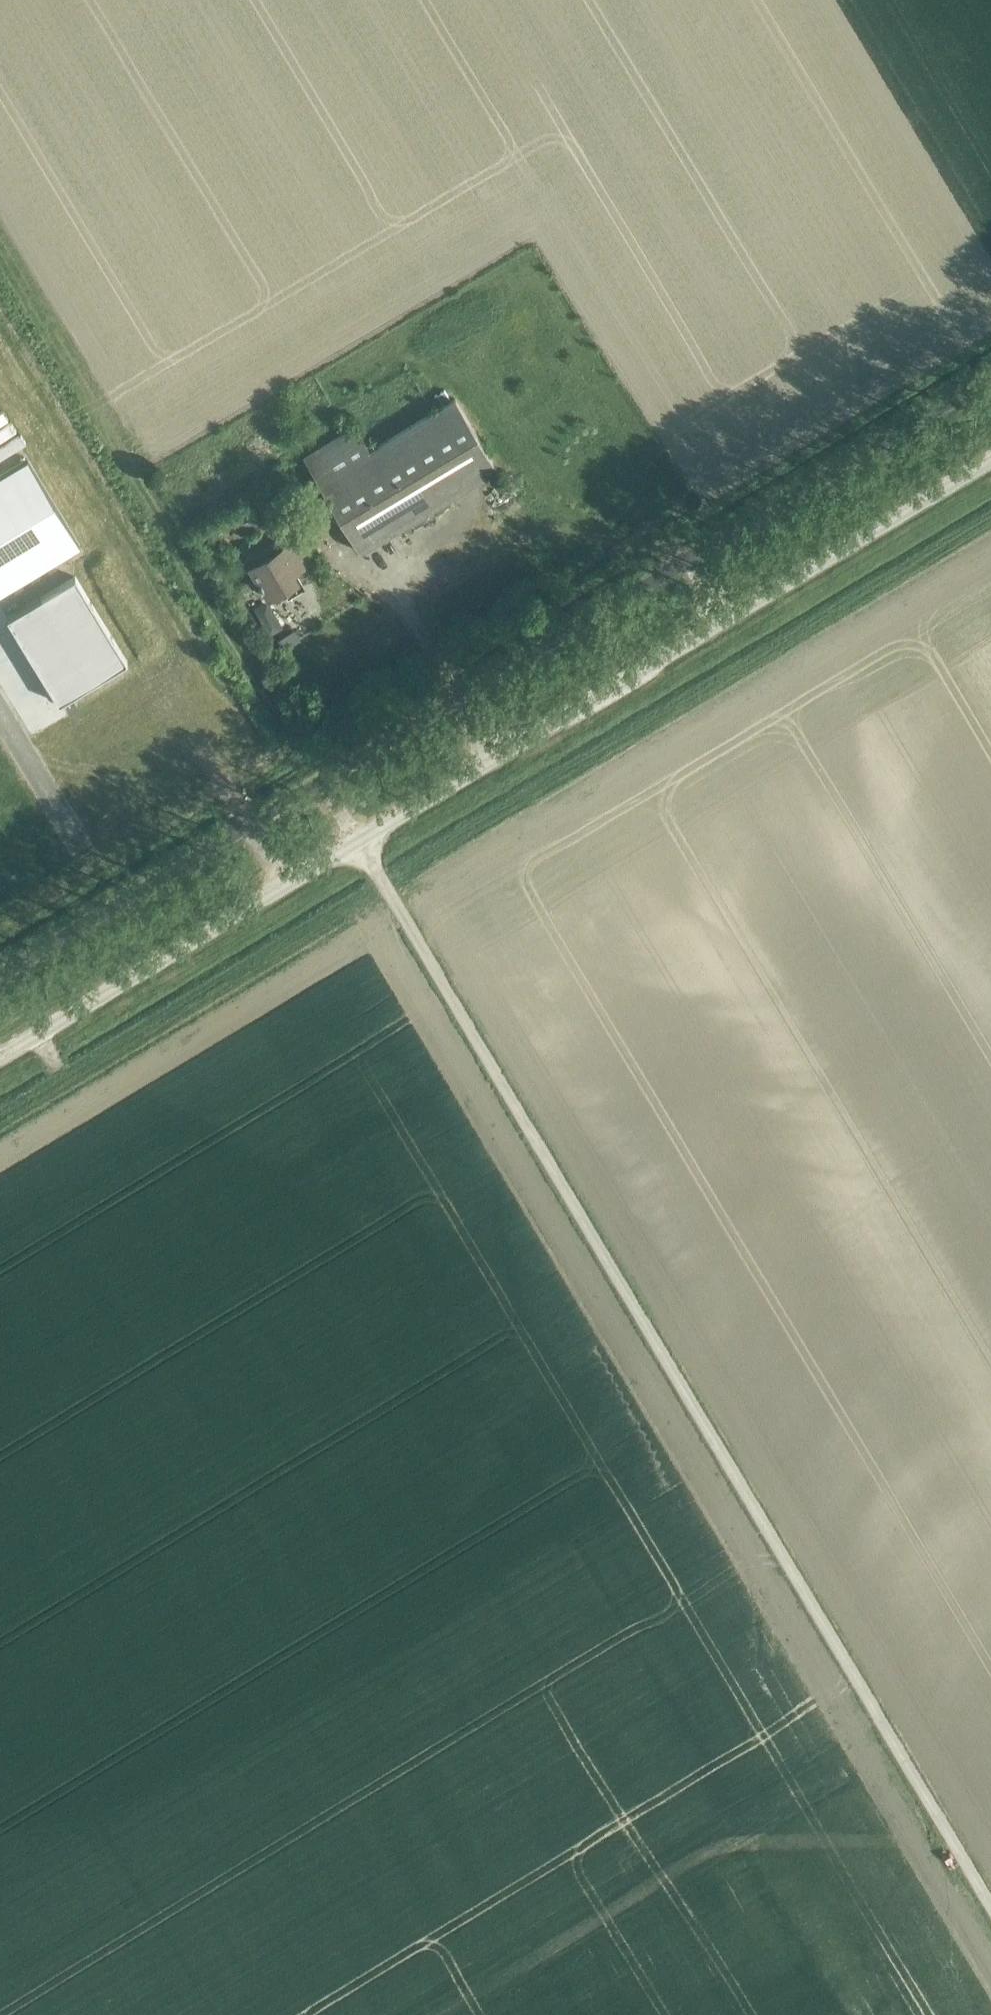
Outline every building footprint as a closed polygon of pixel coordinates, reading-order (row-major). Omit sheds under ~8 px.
[(496,468),(454,398),(369,450),(354,426),(302,458),(359,551),(496,468)] [(0,476),(0,594),(79,546),(27,459),(0,476)] [(282,539),(246,561),(250,568),(268,598),(284,588),(287,594),(301,586),(293,572),(297,569),(293,561),(304,554),(296,540),(286,546),(282,539)] [(126,662),(74,576),(6,618),(58,703),(126,662)] [(275,614),(261,623),(265,629),(279,621),(275,614)] [(289,647),(284,638),(278,642),(283,650),(289,647)]
